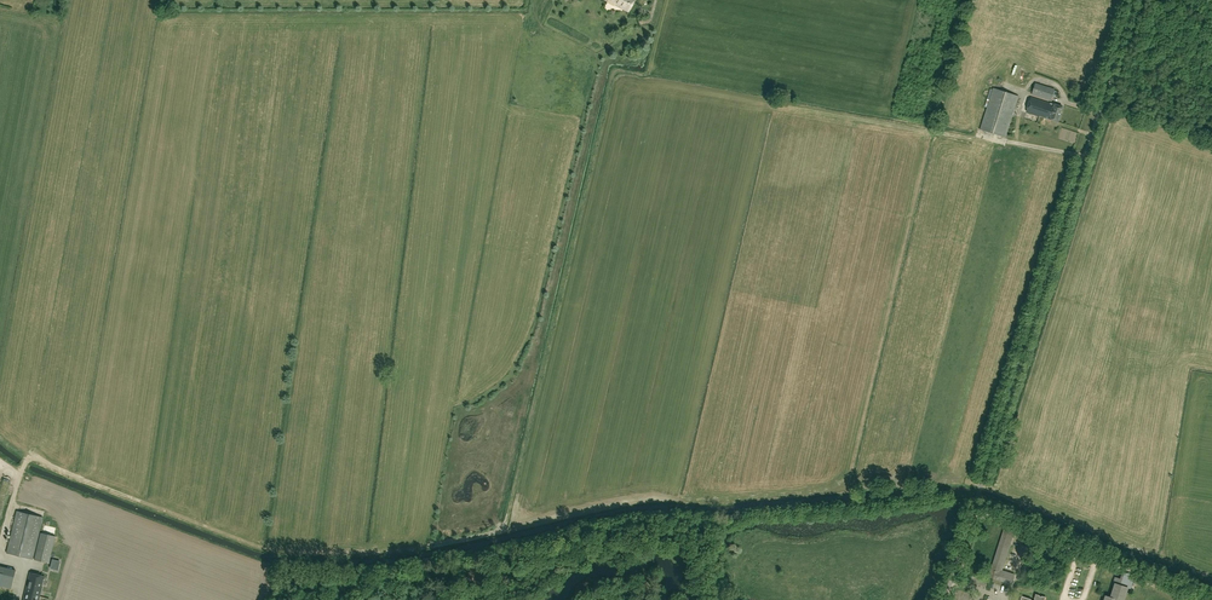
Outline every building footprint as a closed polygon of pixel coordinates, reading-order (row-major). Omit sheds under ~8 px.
[(628,12),(635,0),(604,0),(628,12)] [(1012,69),(1022,70),(1023,64),(1015,63),(1015,62),(1011,61),(1010,64),(1013,64),(1012,69)] [(1026,66),(1024,72),(1031,74),(1033,69),(1026,66)] [(1055,89),(1035,83),(1032,94),(1051,100),(1055,89)] [(980,129),(992,133),(1005,137),(1019,96),(993,88),(980,129)] [(1050,103),(1031,97),(1027,111),(1045,117),(1058,121),(1063,106),(1051,103),(1050,103)] [(55,498),(73,502),(75,494),(57,490),(55,498)] [(33,559),(43,517),(17,511),(7,553),(33,559)] [(1015,533),(1016,528),(1008,526),(1007,530),(1004,529),(989,577),(1011,584),(1014,576),(999,572),(1012,532),(1015,533)] [(56,544),(54,543),(55,536),(41,533),(34,560),(49,563),(51,553),(53,554),(56,544)] [(1118,599),(1119,599),(1123,599),(1127,588),(1130,588),(1134,575),(1123,572),(1121,579),(1115,577),(1113,583),(1115,583),(1111,597),(1106,595),(1104,599),(1118,599)] [(45,576),(30,573),(23,599),(39,599),(45,576)]
